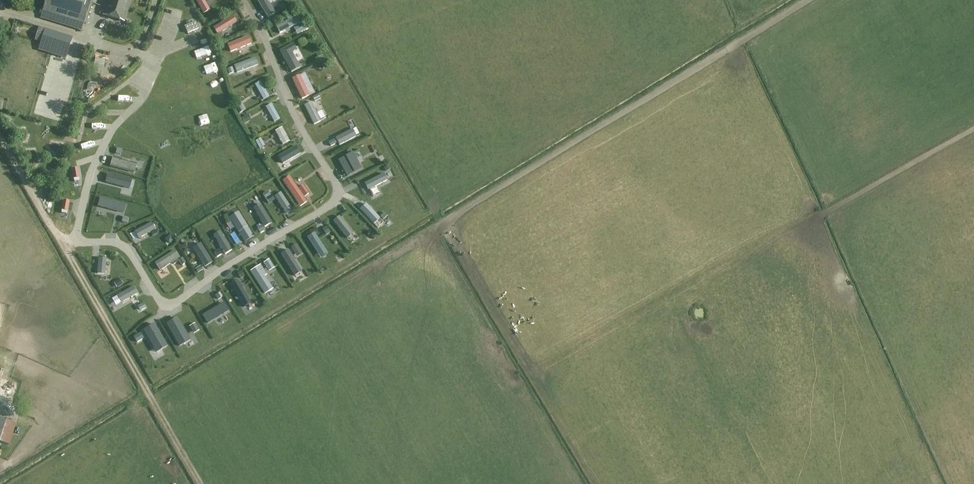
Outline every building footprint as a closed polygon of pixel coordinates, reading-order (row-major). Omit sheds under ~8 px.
[(41,18),(82,31),(92,0),(46,0),(41,18)] [(132,0),(107,0),(103,15),(125,22),(126,18),(132,0)] [(203,16),(210,12),(204,0),(194,0),(203,16)] [(267,18),(274,15),(267,2),(271,0),(257,0),(267,18)] [(158,25),(163,27),(167,16),(160,13),(158,19),(160,20),(158,25)] [(232,17),(213,29),(218,36),(237,24),(232,17)] [(297,18),(276,29),(279,34),(300,24),(297,18)] [(195,23),(184,28),(187,35),(198,30),(195,23)] [(305,23),(294,29),(297,36),(308,29),(305,23)] [(68,52),(72,38),(39,27),(34,41),(68,52)] [(248,37),(227,46),(230,54),(252,45),(248,37)] [(293,45),(280,53),(291,73),(300,69),(292,54),(296,52),(293,45)] [(93,58),(89,73),(96,75),(93,85),(97,86),(103,61),(93,58)] [(254,59),(233,66),(236,75),(257,67),(254,59)] [(300,76),(292,79),(301,100),(309,97),(300,76)] [(260,82),(254,86),(263,101),(269,97),(260,82)] [(311,103),(304,106),(314,126),(320,123),(320,122),(326,119),(321,111),(316,113),(311,103)] [(271,105),(265,109),(274,124),(280,120),(271,105)] [(247,115),(242,118),(245,123),(250,120),(247,115)] [(282,129),(275,133),(283,146),(290,142),(282,129)] [(352,131),(336,139),(339,146),(356,138),(352,131)] [(260,139),(256,142),(260,151),(265,148),(260,139)] [(295,148),(278,158),(282,165),(300,155),(295,148)] [(353,154),(338,162),(347,178),(362,170),(353,154)] [(112,159),(110,168),(134,175),(137,166),(112,159)] [(384,175),(364,185),(368,192),(388,182),(384,175)] [(290,178),(283,183),(300,208),(307,204),(290,178)] [(303,188),(299,190),(305,198),(309,196),(303,188)] [(281,193),(274,198),(286,216),(293,211),(281,193)] [(100,198),(97,209),(124,215),(127,204),(100,198)] [(260,205),(253,210),(265,229),(272,225),(260,205)] [(366,205),(360,211),(374,226),(380,220),(366,205)] [(239,213),(229,220),(244,244),(254,238),(239,213)] [(339,218),(333,222),(348,240),(353,235),(339,218)] [(151,224),(134,233),(138,240),(155,231),(151,224)] [(327,227),(322,230),(326,236),(330,233),(327,227)] [(220,233),(213,237),(224,256),(231,252),(220,233)] [(315,234),(307,239),(320,260),(328,255),(315,234)] [(170,236),(165,240),(169,244),(173,240),(170,236)] [(200,245),(193,250),(205,268),(212,264),(200,245)] [(175,251),(154,265),(160,273),(180,260),(175,251)] [(288,251),(281,256),(294,278),(302,273),(288,251)] [(107,260),(98,259),(97,275),(105,276),(107,260)] [(260,266),(250,273),(265,296),(273,291),(265,278),(267,277),(260,266)] [(237,282),(230,286),(244,309),(251,305),(237,282)] [(133,288),(116,297),(121,304),(137,296),(133,288)] [(224,304),(202,317),(207,326),(229,313),(224,304)] [(177,319),(165,326),(179,349),(190,342),(177,319)] [(195,324),(190,327),(194,334),(199,331),(195,324)] [(154,325),(143,332),(156,355),(167,348),(154,325)] [(140,334),(134,338),(137,343),(143,339),(140,334)] [(0,442),(9,445),(16,424),(0,418),(0,442)]
